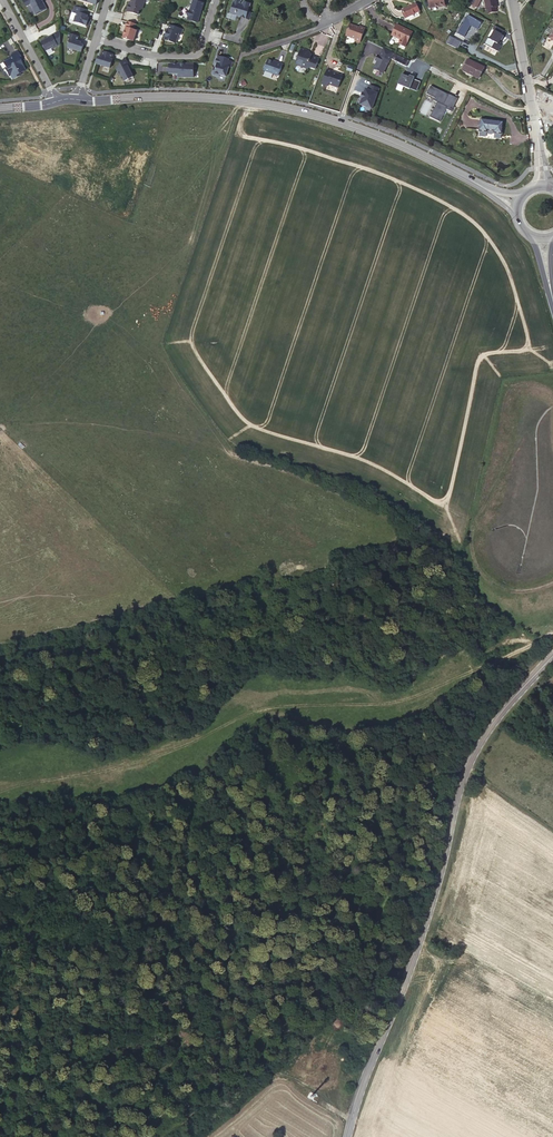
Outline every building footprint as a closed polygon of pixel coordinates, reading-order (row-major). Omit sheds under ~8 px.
[(24,0),(24,2),(24,3),(25,4),(26,5),(27,6),(31,4),(36,13),(37,13),(38,14),(46,9),(45,8),(46,8),(42,0),(24,0)] [(152,0),(139,0),(137,5),(136,4),(133,13),(145,16),(146,12),(147,12),(149,11),(151,5),(152,0)] [(201,0),(193,0),(193,1),(190,11),(186,13),(188,17),(188,19),(198,23),(203,3),(201,0)] [(488,13),(499,11),(498,6),(497,6),(495,0),(485,0),(488,13)] [(250,4),(244,2),(243,5),(234,2),(230,14),(246,19),(247,14),(248,12),(250,4)] [(421,10),(417,3),(403,10),(407,17),(421,10)] [(88,16),(85,15),(87,10),(75,6),(73,12),(77,13),(74,22),(89,26),(91,21),(88,20),(89,18),(87,17),(88,16)] [(478,29),(482,22),(469,15),(466,19),(465,18),(463,21),(465,22),(459,33),(465,37),(472,25),(478,29)] [(360,42),(366,27),(360,25),(360,27),(350,23),(346,35),(356,38),(355,40),(360,42)] [(142,26),(134,24),(132,30),(133,30),(130,40),(140,44),(143,33),(140,32),(142,26)] [(182,29),(170,25),(168,30),(167,29),(164,40),(175,43),(179,33),(181,34),(182,29)] [(407,48),(414,32),(398,25),(393,36),(402,40),(400,45),(407,48)] [(498,51),(504,36),(502,35),(504,30),(495,26),(486,45),(498,51)] [(60,45),(60,31),(52,35),(52,37),(50,38),(50,37),(42,42),(43,45),(43,46),(43,47),(44,48),(45,48),(47,51),(53,48),(53,49),(60,45)] [(77,41),(79,37),(69,34),(68,39),(70,39),(70,42),(68,42),(68,45),(69,45),(68,48),(81,52),(83,45),(81,44),(81,43),(77,41)] [(462,42),(451,35),(447,43),(458,48),(462,42)] [(15,53),(17,52),(13,44),(6,48),(8,50),(0,55),(0,58),(1,61),(0,61),(5,69),(6,69),(8,73),(16,68),(15,66),(21,63),(15,53)] [(316,69),(319,58),(308,54),(309,51),(301,49),(296,63),(297,66),(308,69),(308,67),(316,69)] [(112,59),(113,54),(102,51),(101,56),(102,56),(101,58),(99,57),(96,64),(110,68),(111,65),(112,66),(113,63),(112,62),(113,59),(112,59)] [(228,60),(217,56),(215,64),(217,65),(216,68),(214,68),(212,73),(213,75),(218,77),(218,75),(225,77),(228,67),(230,68),(232,63),(228,61),(228,60)] [(373,71),(384,75),(390,60),(378,56),(373,71)] [(129,66),(125,58),(116,69),(120,76),(121,75),(124,82),(127,80),(128,80),(129,80),(130,79),(130,78),(133,77),(129,68),(128,69),(127,67),(129,66)] [(485,67),(468,59),(463,70),(479,78),(485,67)] [(277,76),(281,65),(276,63),(275,64),(272,63),(267,61),(263,71),(277,76)] [(194,77),(194,63),(184,63),(184,65),(181,65),(181,63),(169,63),(169,73),(179,73),(179,77),(194,77)] [(398,92),(408,73),(398,68),(388,87),(398,92)] [(339,87),(343,75),(333,71),(328,69),(323,83),(328,85),(329,83),(339,87)] [(372,111),(380,89),(367,84),(359,107),(372,111)] [(451,112),(458,98),(430,85),(426,95),(438,100),(430,118),(440,122),(447,109),(451,112)] [(502,132),(504,119),(480,116),(478,129),(487,130),(487,128),(494,129),(493,131),(502,132)]
